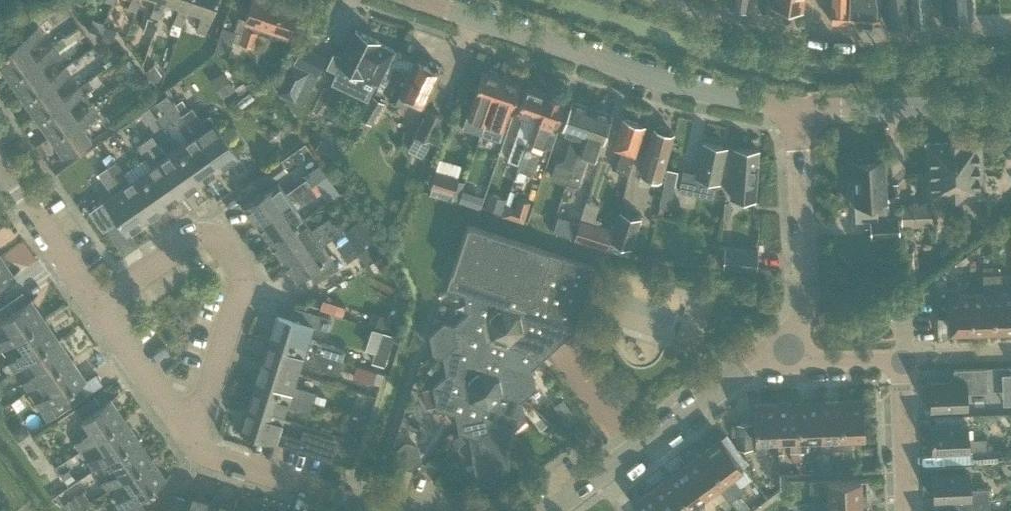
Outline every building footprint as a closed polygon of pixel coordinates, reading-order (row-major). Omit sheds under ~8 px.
[(129,7),(137,10),(141,0),(131,0),(129,7)] [(151,14),(160,17),(165,0),(156,0),(151,14)] [(189,6),(191,0),(170,0),(180,3),(174,22),(183,24),(189,6)] [(189,6),(203,10),(196,29),(206,32),(217,0),(191,0),(189,6)] [(241,41),(241,42),(246,43),(254,46),(261,24),(289,33),(297,6),(279,0),(251,0),(245,18),(248,20),(241,41)] [(730,6),(747,9),(749,0),(732,0),(730,6)] [(773,4),(803,9),(804,0),(774,0),(773,4)] [(831,21),(879,23),(880,0),(832,0),(831,21)] [(910,21),(908,0),(886,0),(888,23),(910,21)] [(910,21),(931,19),(929,0),(908,0),(910,21)] [(944,19),(973,16),(971,0),(942,0),(944,19)] [(94,18),(91,29),(102,32),(105,22),(94,18)] [(150,18),(145,31),(155,34),(159,21),(150,18)] [(49,19),(39,26),(44,33),(44,34),(54,27),(49,19)] [(106,25),(102,39),(109,41),(115,37),(117,28),(106,25)] [(44,33),(39,26),(0,53),(0,66),(8,77),(36,57),(27,45),(44,34),(44,33)] [(242,58),(246,43),(241,42),(241,41),(234,38),(237,30),(223,26),(216,50),(229,55),(242,58)] [(83,29),(67,41),(74,50),(90,38),(83,29)] [(335,52),(328,67),(337,72),(332,82),(371,100),(379,83),(395,49),(356,29),(343,56),(335,52)] [(860,37),(861,48),(886,47),(886,37),(860,37)] [(62,39),(52,46),(57,54),(67,46),(62,39)] [(52,46),(36,57),(8,77),(21,97),(50,77),(41,65),(57,54),(52,46)] [(301,46),(293,63),(309,71),(316,74),(325,57),(301,46)] [(115,48),(101,57),(106,65),(120,55),(115,48)] [(399,52),(395,63),(410,69),(414,59),(399,52)] [(396,102),(400,104),(406,107),(410,98),(425,104),(441,69),(416,58),(396,102)] [(130,60),(122,66),(131,79),(139,73),(130,60)] [(293,63),(279,92),(295,99),(309,71),(293,63)] [(21,97),(36,117),(63,98),(54,85),(71,73),(66,66),(50,77),(21,97)] [(154,66),(147,70),(155,82),(162,77),(154,66)] [(483,133),(487,122),(503,76),(485,70),(476,95),(476,96),(465,127),(483,133)] [(224,97),(236,88),(223,71),(211,80),(224,97)] [(521,83),(503,76),(487,122),(483,133),(500,139),(511,108),(512,108),(521,83)] [(89,80),(80,86),(85,93),(94,87),(89,80)] [(521,164),(530,138),(546,92),(528,85),(519,111),(526,114),(510,160),(521,164)] [(85,93),(80,86),(63,98),(36,117),(49,136),(77,117),(68,104),(85,93)] [(565,98),(546,92),(530,138),(521,164),(520,169),(532,173),(542,143),(547,144),(554,123),(556,124),(565,98)] [(375,97),(364,116),(373,121),(384,102),(375,97)] [(182,114),(196,134),(220,168),(240,153),(213,115),(205,120),(194,105),(189,109),(182,99),(175,104),(182,114)] [(568,182),(571,173),(592,107),(573,101),(564,128),(575,132),(566,159),(564,158),(556,161),(551,177),(568,182)] [(93,105),(77,117),(49,136),(63,157),(91,137),(82,124),(98,113),(93,105)] [(152,129),(167,120),(159,107),(144,116),(152,129)] [(443,114),(429,107),(409,149),(422,156),(431,139),(443,114)] [(592,107),(571,173),(568,182),(578,185),(589,153),(598,156),(612,113),(592,107)] [(200,181),(220,168),(196,134),(182,114),(174,119),(189,140),(177,148),(200,181)] [(645,124),(624,117),(612,154),(620,156),(616,169),(629,173),(645,124)] [(654,128),(642,172),(662,177),(674,133),(654,128)] [(200,181),(177,148),(168,154),(163,148),(153,134),(145,140),(182,194),(200,181)] [(320,138),(315,147),(331,158),(337,150),(320,138)] [(182,194),(145,140),(137,145),(152,165),(141,173),(164,206),(182,194)] [(927,197),(944,197),(944,199),(984,197),(982,141),(925,143),(927,197)] [(684,169),(679,190),(716,198),(727,147),(704,142),(697,172),(684,169)] [(734,149),(731,199),(755,200),(758,150),(734,149)] [(111,151),(103,157),(109,165),(147,219),(164,206),(141,173),(131,180),(116,159),(111,151)] [(109,165),(103,157),(100,152),(81,166),(90,178),(102,171),(116,190),(104,199),(105,201),(119,220),(127,232),(147,219),(109,165)] [(855,188),(852,189),(853,198),(855,199),(856,203),(857,220),(870,219),(871,238),(899,236),(898,217),(887,218),(883,159),(868,159),(868,158),(857,158),(857,160),(853,160),(855,188)] [(282,160),(255,178),(263,189),(288,169),(282,160)] [(459,175),(437,168),(431,186),(453,194),(451,200),(458,202),(465,182),(458,180),(459,175)] [(668,170),(664,185),(676,187),(679,172),(668,170)] [(519,171),(516,179),(524,182),(527,173),(519,171)] [(259,223),(318,182),(320,180),(315,172),(307,178),(286,192),(278,181),(245,205),(259,223)] [(272,241),(304,218),(297,207),(318,192),(323,189),(318,182),(259,223),(272,241)] [(463,190),(459,202),(480,209),(483,196),(463,190)] [(491,192),(486,207),(501,211),(506,197),(491,192)] [(507,203),(503,216),(524,222),(531,201),(519,197),(516,206),(507,203)] [(608,249),(610,241),(614,229),(599,224),(601,219),(596,218),(600,204),(588,199),(575,238),(608,249)] [(105,201),(90,211),(104,231),(119,220),(105,201)] [(930,204),(902,205),(902,224),(930,223),(930,204)] [(378,237),(358,209),(339,222),(285,259),(298,278),(309,270),(318,281),(339,266),(331,255),(323,244),(344,229),(349,237),(359,250),(370,243),(378,237)] [(620,210),(614,229),(610,241),(633,248),(643,217),(620,210)] [(285,259),(339,222),(333,214),(312,228),(304,218),(272,241),(285,259)] [(559,216),(555,230),(562,233),(566,218),(559,216)] [(480,472),(487,474),(497,478),(509,466),(506,447),(512,432),(527,419),(523,401),(537,388),(534,368),(548,356),(546,346),(567,328),(576,330),(581,314),(571,311),(582,281),(591,284),(596,267),(553,253),(553,252),(469,225),(449,288),(467,294),(471,312),(456,323),(446,320),(432,333),(436,353),(446,356),(449,374),(435,387),(440,407),(457,413),(461,432),(474,436),(478,450),(476,453),(480,472)] [(37,234),(14,245),(25,267),(48,256),(37,234)] [(349,237),(337,245),(348,261),(359,254),(357,252),(359,250),(349,237)] [(359,250),(357,252),(359,254),(373,275),(386,266),(370,243),(359,250)] [(718,246),(715,265),(723,266),(725,247),(718,246)] [(756,268),(757,251),(726,248),(724,265),(756,268)] [(15,274),(0,254),(0,284),(15,274)] [(966,256),(959,261),(962,266),(970,261),(966,256)] [(904,267),(891,260),(885,272),(898,279),(904,267)] [(994,329),(992,272),(984,272),(984,294),(971,294),(972,330),(994,329)] [(1003,293),(1002,272),(992,272),(994,329),(1010,328),(1010,293),(1003,293)] [(935,278),(937,289),(946,289),(946,275),(940,275),(935,278)] [(958,288),(947,289),(946,289),(937,289),(936,289),(937,318),(949,317),(950,331),(972,330),(971,294),(959,295),(958,288)] [(452,290),(450,298),(459,300),(462,293),(452,290)] [(3,318),(12,331),(0,339),(0,350),(17,339),(46,319),(31,298),(3,318)] [(305,323),(278,315),(271,338),(342,361),(346,350),(308,338),(312,325),(329,330),(333,317),(309,310),(305,323)] [(374,312),(370,324),(384,328),(387,316),(374,312)] [(14,370),(31,358),(59,339),(46,319),(17,339),(25,351),(9,362),(14,370)] [(271,338),(263,361),(285,368),(297,372),(301,360),(338,372),(342,361),(271,338)] [(39,370),(23,382),(28,390),(45,378),(73,359),(59,339),(31,358),(39,370)] [(378,352),(375,361),(386,365),(389,356),(378,352)] [(86,379),(73,359),(45,378),(53,390),(36,402),(42,410),(42,409),(50,404),(57,414),(87,393),(80,383),(86,379)] [(293,384),(297,372),(263,361),(256,384),(313,403),(315,395),(317,392),(293,384)] [(3,366),(8,374),(14,370),(9,362),(3,366)] [(987,392),(986,368),(954,369),(954,383),(930,384),(931,410),(967,409),(966,393),(987,392)] [(372,369),(369,381),(375,383),(379,371),(372,369)] [(313,403),(256,384),(248,407),(282,418),(286,404),(310,411),(313,403)] [(561,393),(553,399),(564,415),(572,409),(561,393)] [(318,394),(315,402),(325,404),(327,397),(318,394)] [(80,450),(97,438),(125,419),(111,398),(101,405),(94,395),(76,407),(92,430),(75,442),(80,450)] [(865,437),(864,401),(842,402),(843,448),(845,471),(856,470),(854,448),(852,448),(853,438),(865,437)] [(821,438),(820,402),(799,403),(800,450),(810,449),(809,439),(821,438)] [(843,448),(842,402),(820,402),(821,438),(834,438),(835,448),(843,448)] [(800,450),(799,403),(777,404),(778,440),(791,439),(791,450),(800,450)] [(42,409),(42,410),(49,420),(57,414),(50,404),(42,409)] [(778,440),(777,404),(755,404),(756,441),(756,451),(766,451),(766,440),(778,440)] [(304,429),(301,438),(278,431),(282,418),(248,407),(241,430),(298,449),(297,451),(332,462),(339,440),(316,432),(304,429)] [(346,416),(341,430),(355,435),(360,420),(346,416)] [(545,417),(539,421),(546,430),(552,425),(545,417)] [(934,426),(932,426),(933,453),(943,452),(969,451),(968,449),(973,449),(987,448),(987,437),(968,438),(967,425),(964,425),(964,417),(934,418),(934,426)] [(89,463),(93,470),(100,465),(111,458),(139,438),(125,419),(97,438),(106,451),(89,463)] [(753,423),(737,423),(738,449),(754,448),(753,423)] [(22,425),(13,431),(19,441),(28,434),(22,425)] [(450,432),(444,439),(448,443),(454,437),(450,432)] [(460,434),(451,443),(457,449),(466,440),(460,434)] [(109,477),(102,482),(107,490),(124,478),(152,458),(139,438),(111,458),(100,465),(109,477)] [(743,468),(722,439),(705,452),(737,495),(744,490),(734,475),(743,468)] [(348,441),(345,450),(355,453),(357,445),(348,441)] [(422,459),(422,458),(421,448),(409,444),(400,451),(402,462),(413,467),(422,459)] [(987,448),(973,449),(973,462),(998,461),(998,448),(987,448)] [(705,452),(687,465),(709,493),(716,503),(727,496),(730,501),(731,500),(737,495),(705,452)] [(136,499),(166,478),(152,458),(124,478),(133,490),(116,502),(121,510),(123,508),(136,499)] [(687,465),(670,478),(695,510),(707,510),(699,501),(709,493),(687,465)] [(934,474),(935,500),(952,500),(960,499),(961,510),(964,510),(990,510),(989,489),(970,489),(969,472),(967,472),(967,465),(935,466),(935,474),(934,474)] [(69,469),(62,473),(69,484),(76,479),(69,469)] [(670,478),(652,491),(668,510),(695,510),(670,478)] [(868,479),(810,480),(810,490),(818,490),(821,488),(828,487),(828,503),(828,510),(869,510),(868,479)] [(652,491),(634,504),(639,510),(668,510),(652,491)] [(83,492),(73,498),(80,510),(90,503),(83,492)] [(214,500),(190,492),(188,500),(174,496),(170,510),(211,510),(214,500)] [(763,494),(752,502),(756,508),(767,499),(763,494)] [(737,495),(731,500),(738,509),(744,504),(737,495)] [(136,499),(123,508),(124,510),(136,510),(141,507),(136,499)] [(238,507),(214,500),(211,510),(237,510),(238,507)]
